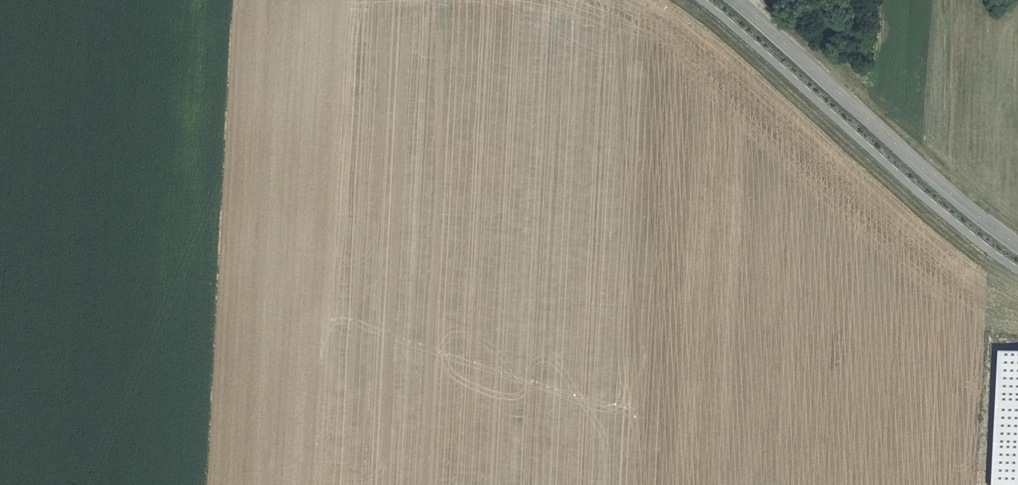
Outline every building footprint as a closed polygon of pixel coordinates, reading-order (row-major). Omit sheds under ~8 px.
[(994,484),(1017,484),(1017,351),(998,351),(994,484)]
